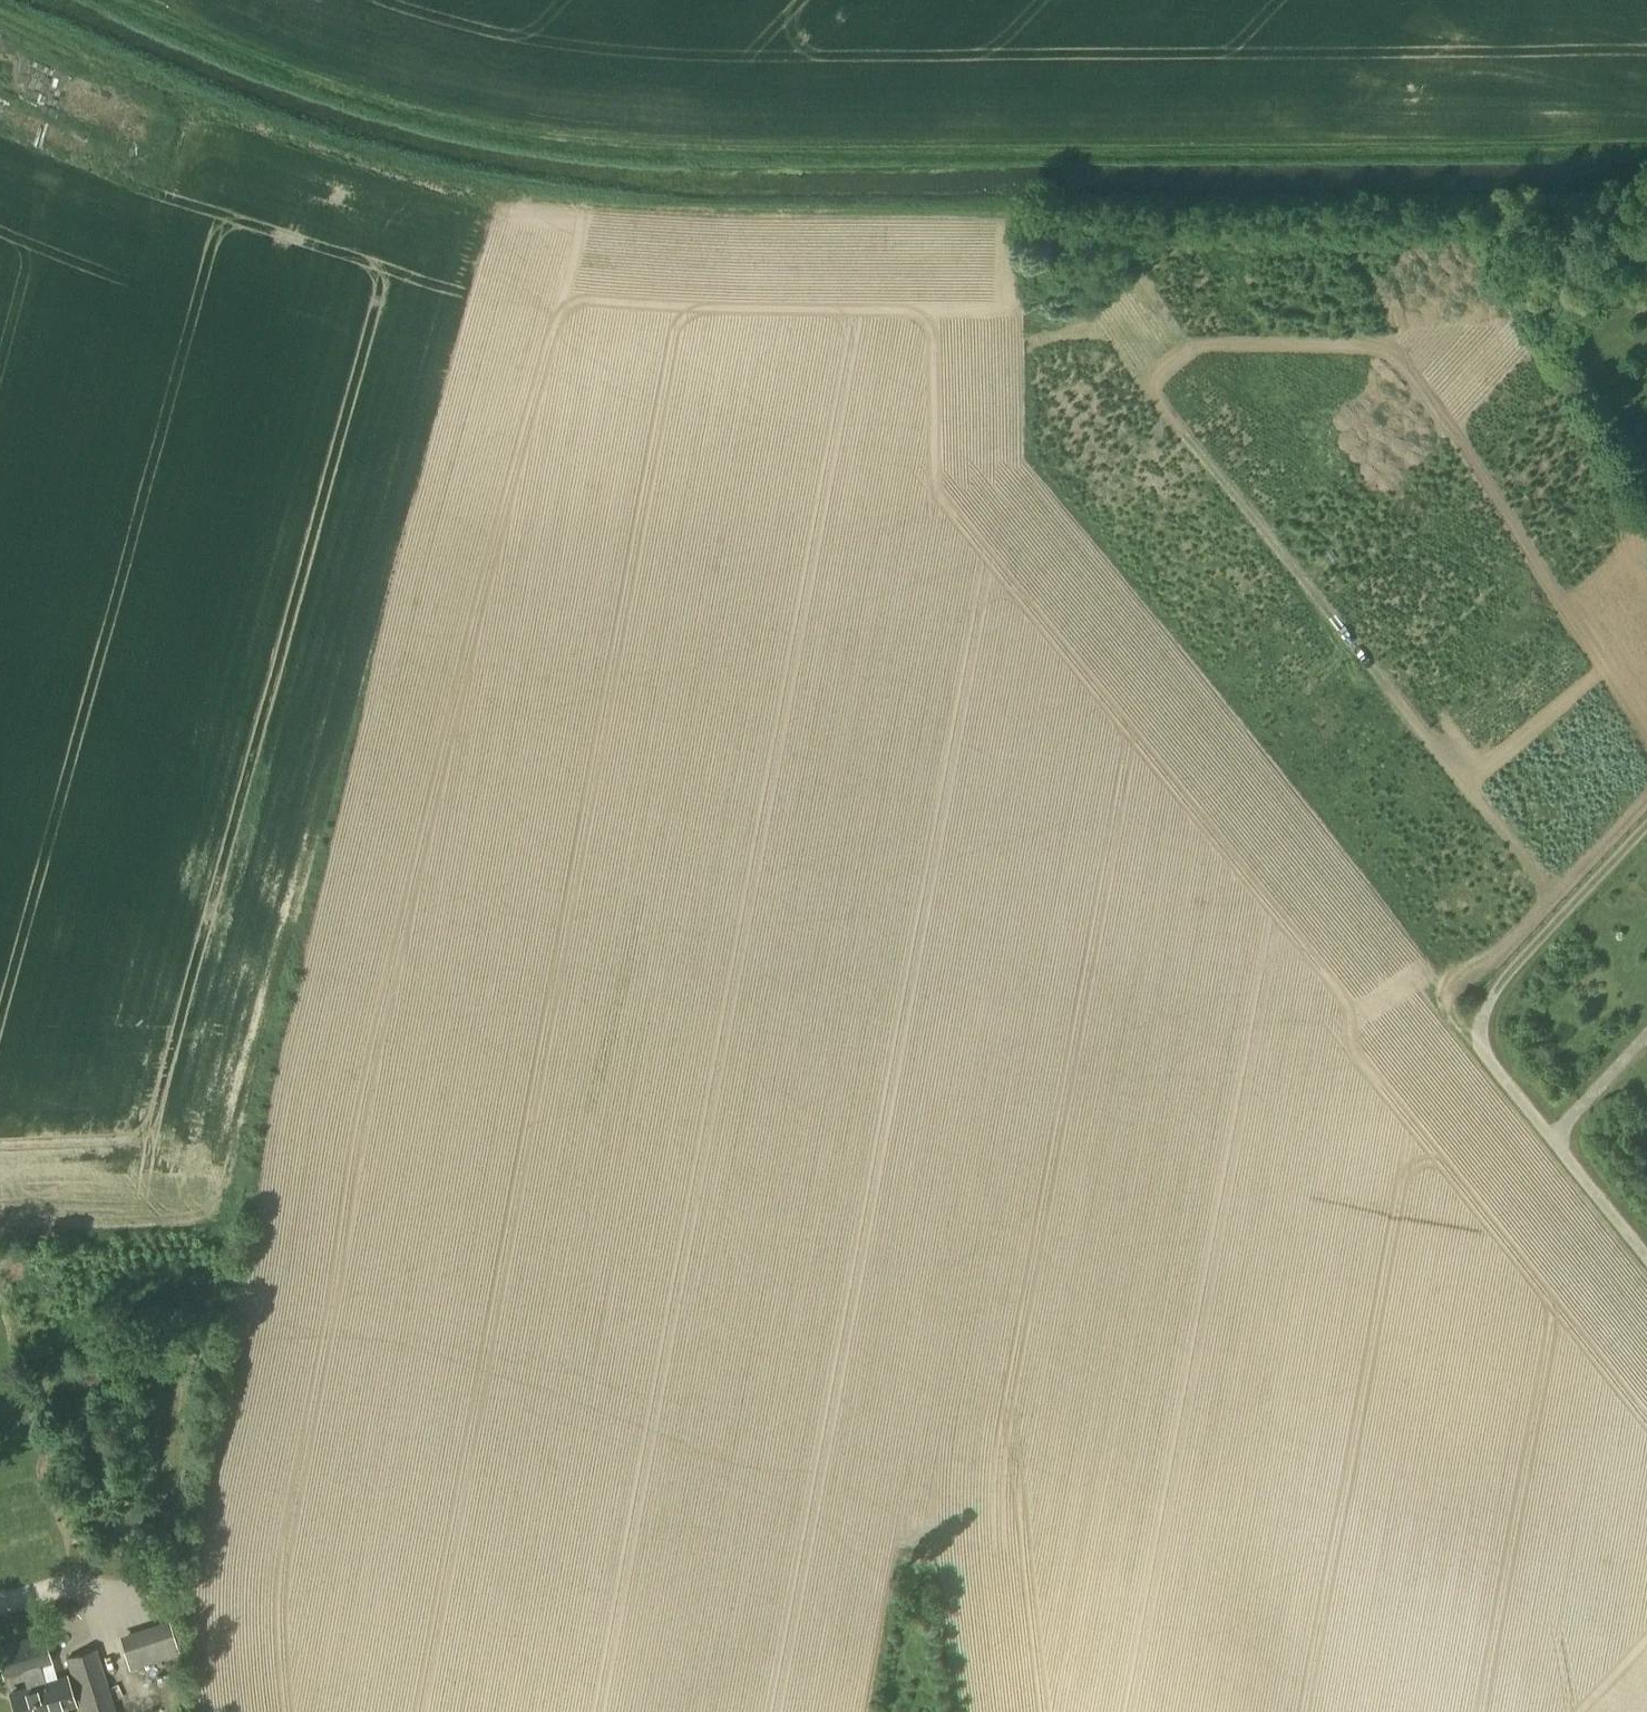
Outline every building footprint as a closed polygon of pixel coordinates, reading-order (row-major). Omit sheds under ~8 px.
[(141,1618),(127,1619),(128,1642),(143,1641),(141,1618)] [(51,1664),(53,1663),(43,1632),(0,1645),(0,1669),(3,1678),(21,1673),(26,1690),(11,1695),(16,1711),(68,1711),(67,1708),(76,1705),(67,1674),(56,1677),(51,1664)] [(138,1664),(160,1661),(157,1643),(136,1647),(138,1664)] [(96,1648),(65,1658),(82,1711),(117,1711),(96,1648)]
